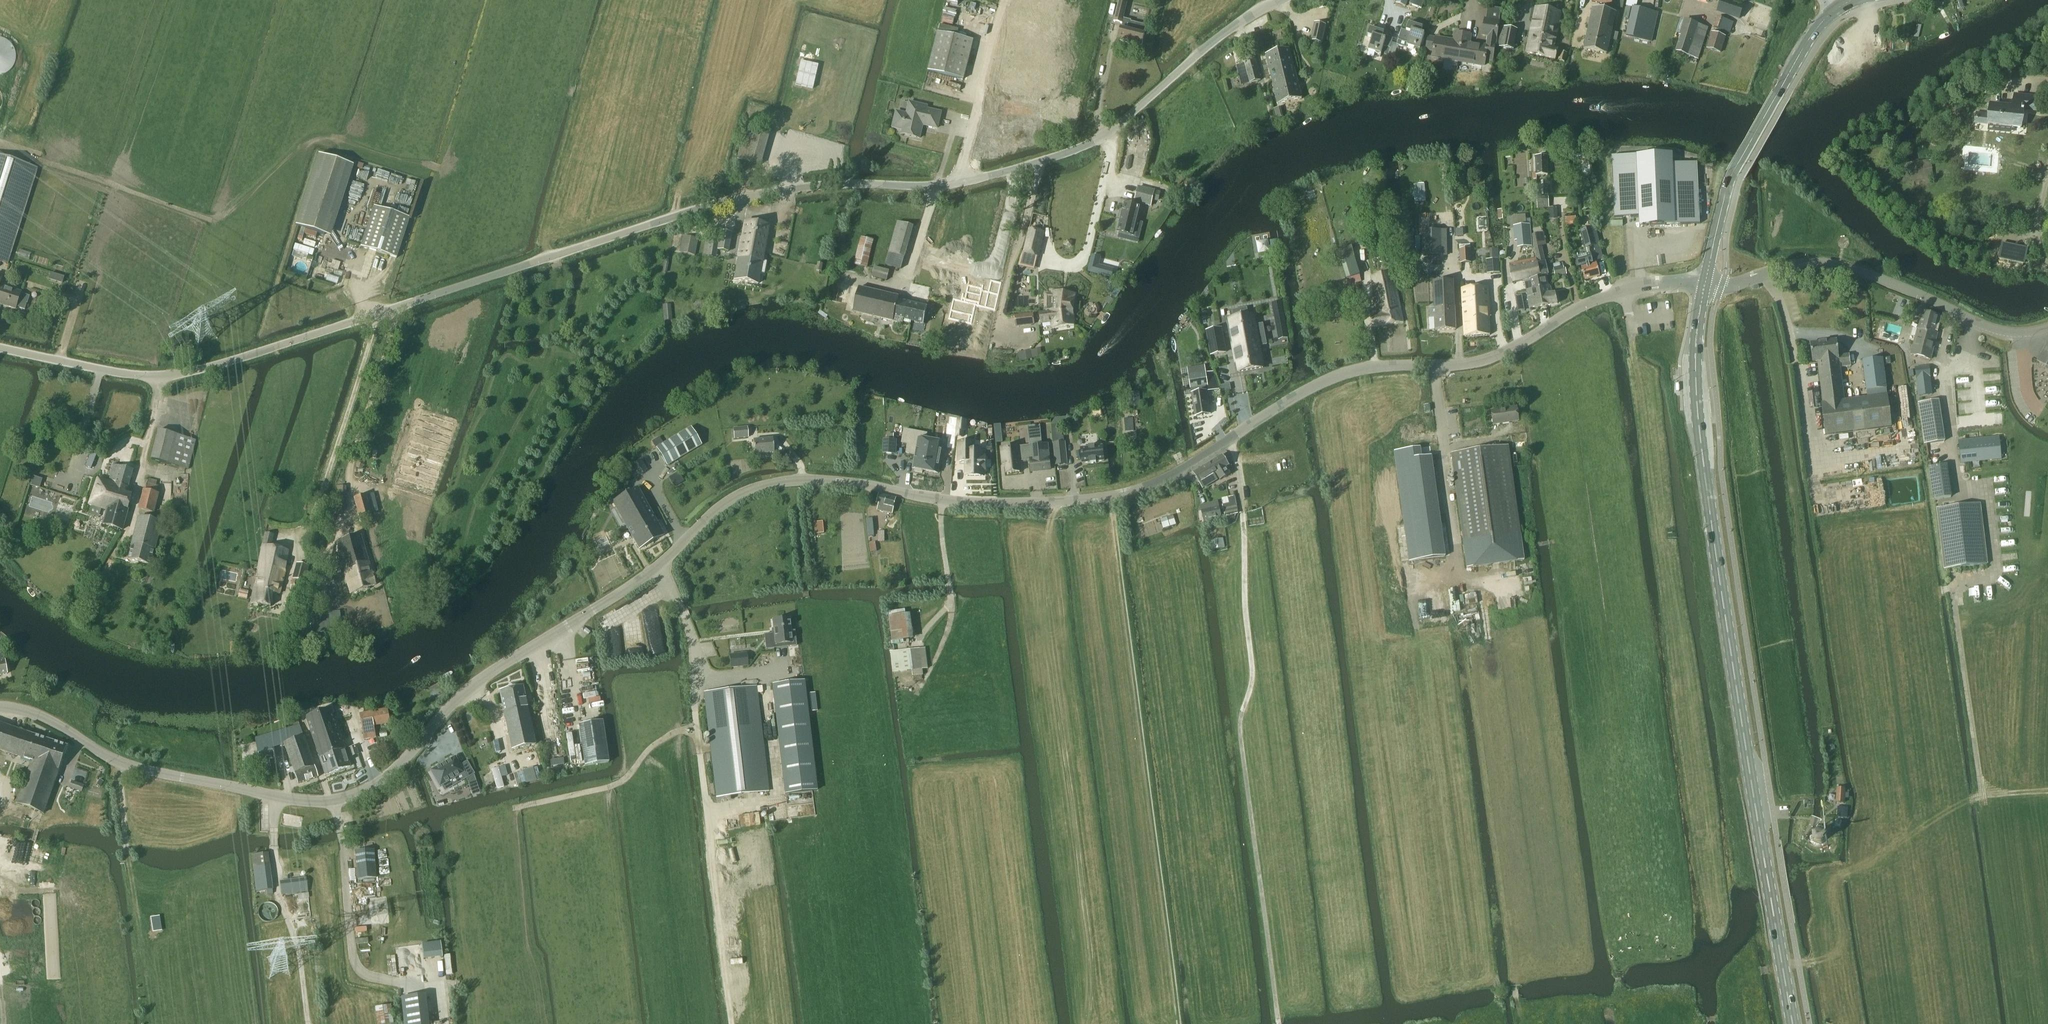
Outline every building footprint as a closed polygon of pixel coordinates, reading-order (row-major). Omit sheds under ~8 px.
[(1410,5),(1421,8),(1424,0),(1412,0),(1410,5)] [(1126,3),(1119,1),(1114,22),(1122,24),(1118,41),(1141,46),(1144,35),(1144,34),(1146,26),(1131,22),(1131,21),(1123,19),(1126,3)] [(1721,1),(1717,12),(1739,20),(1743,9),(1744,5),(1738,3),(1736,6),(1721,1)] [(1463,34),(1458,62),(1484,66),(1485,60),(1492,62),(1499,22),(1501,10),(1486,7),(1484,19),(1482,36),(1488,37),(1486,46),(1469,43),(1470,35),(1463,34)] [(1555,61),(1557,50),(1553,50),(1561,12),(1535,7),(1526,53),(1555,61)] [(1606,54),(1615,13),(1592,8),(1583,49),(1606,54)] [(1651,42),(1658,14),(1632,8),(1625,36),(1651,42)] [(1729,33),(1733,23),(1717,17),(1713,27),(1729,33)] [(1697,59),(1708,28),(1684,20),(1679,36),(1681,36),(1675,52),(1697,59)] [(1326,25),(1314,23),(1310,41),(1322,43),(1326,25)] [(1398,40),(1396,46),(1405,49),(1406,46),(1419,50),(1424,35),(1420,33),(1422,27),(1409,23),(1405,34),(1400,33),(1398,40)] [(1497,47),(1514,50),(1517,30),(1501,27),(1497,47)] [(1390,48),(1393,39),(1386,37),(1386,35),(1383,34),(1384,32),(1370,28),(1367,36),(1371,38),(1367,50),(1381,54),(1383,46),(1390,48)] [(974,40),(937,31),(928,70),(964,79),(974,40)] [(1432,57),(1458,62),(1463,34),(1455,33),(1453,41),(1434,38),(1428,37),(1425,50),(1433,52),(1432,57)] [(1720,53),(1725,37),(1711,33),(1706,48),(1720,53)] [(1272,80),(1295,74),(1289,49),(1265,55),(1272,80)] [(1565,62),(1568,54),(1560,52),(1558,60),(1565,62)] [(1250,83),(1260,81),(1256,61),(1236,66),(1238,75),(1247,73),(1250,83)] [(1301,98),(1295,74),(1272,80),(1278,104),(1301,98)] [(788,75),(784,92),(807,98),(811,81),(788,75)] [(1976,113),(1975,120),(1975,123),(1988,124),(1987,125),(2020,128),(2022,110),(2038,111),(2039,97),(2014,95),(2013,108),(1989,105),(1988,115),(1976,113)] [(896,111),(894,120),(892,127),(902,130),(901,134),(919,138),(922,125),(937,129),(941,113),(926,109),(927,106),(909,102),(906,114),(896,111)] [(760,165),(769,134),(749,128),(739,159),(760,165)] [(347,163),(320,155),(297,226),(324,235),(347,163)] [(1614,218),(1622,217),(1649,216),(1649,225),(1665,225),(1700,224),(1697,163),(1662,164),(1662,155),(1647,156),(1646,155),(1611,156),(1614,218)] [(0,156),(0,262),(6,264),(38,169),(0,156)] [(1535,176),(1548,175),(1547,157),(1535,157),(1535,176)] [(1425,198),(1424,184),(1414,184),(1415,199),(1425,198)] [(1151,206),(1154,191),(1138,187),(1135,202),(1151,206)] [(1337,191),(1316,198),(1319,208),(1340,201),(1337,191)] [(1537,208),(1548,208),(1548,197),(1537,197),(1537,208)] [(1133,235),(1140,207),(1124,203),(1117,231),(1133,235)] [(395,258),(400,244),(409,217),(373,206),(360,246),(395,258)] [(1576,217),(1566,218),(1566,226),(1576,225),(1576,217)] [(1349,219),(1334,222),(1339,249),(1355,246),(1349,219)] [(734,280),(757,284),(759,272),(762,273),(764,264),(761,263),(767,227),(744,222),(734,280)] [(900,269),(913,226),(897,222),(885,265),(900,269)] [(1520,248),(1531,247),(1529,225),(1513,226),(1514,241),(1519,241),(1520,248)] [(1595,246),(1591,228),(1581,231),(1585,248),(1595,246)] [(706,255),(716,257),(718,250),(728,252),(731,234),(720,232),(710,230),(708,241),(706,255)] [(1024,253),(1037,256),(1043,233),(1030,230),(1024,253)] [(1446,231),(1423,231),(1423,255),(1446,255),(1446,231)] [(1532,289),(1544,287),(1548,286),(1549,286),(1547,276),(1550,276),(1541,247),(1546,244),(1543,233),(1532,236),(1533,248),(1536,259),(1537,265),(1538,264),(1540,278),(1530,279),(1532,289)] [(694,256),(698,239),(683,236),(679,253),(694,256)] [(854,265),(867,268),(874,240),(861,237),(854,265)] [(1267,241),(1257,243),(1259,253),(1269,251),(1267,241)] [(2026,262),(2029,247),(2004,242),(2000,256),(2026,262)] [(1470,249),(1460,250),(1460,263),(1471,262),(1470,249)] [(1593,263),(1590,253),(1575,257),(1578,267),(1586,265),(1587,267),(1581,268),(1584,281),(1600,277),(1597,264),(1589,266),(1589,264),(1593,263)] [(1499,273),(1499,259),(1490,259),(1490,273),(1499,273)] [(1537,265),(1536,259),(1508,264),(1509,270),(1512,282),(1524,280),(1527,296),(1533,295),(1534,298),(1545,296),(1544,287),(1532,289),(1530,279),(1540,278),(1538,264),(1537,265)] [(1091,265),(1090,272),(1112,277),(1114,271),(1098,267),(1091,265)] [(887,281),(889,271),(874,267),(872,277),(887,281)] [(1553,269),(1555,277),(1566,275),(1565,270),(1564,270),(1563,267),(1553,269)] [(1372,328),(1403,322),(1393,272),(1371,276),(1378,310),(1369,312),(1372,328)] [(56,274),(54,280),(62,283),(64,276),(56,274)] [(1454,307),(1452,281),(1431,282),(1432,309),(1429,309),(1429,318),(1434,318),(1434,330),(1455,329),(1454,307)] [(15,309),(16,306),(24,309),(27,303),(29,298),(29,296),(28,296),(20,293),(21,292),(0,285),(0,304),(15,309)] [(958,300),(954,320),(969,323),(972,311),(975,312),(977,300),(979,300),(982,289),(968,286),(965,298),(963,297),(962,301),(958,300)] [(1550,286),(1549,286),(1548,286),(1544,287),(1545,296),(1547,305),(1557,304),(1555,293),(1552,294),(1550,286)] [(894,321),(898,301),(899,297),(859,288),(853,312),(894,321)] [(1487,288),(1462,289),(1464,337),(1489,336),(1487,288)] [(1046,294),(1045,310),(1050,310),(1049,311),(1049,313),(1068,312),(1068,317),(1073,317),(1073,314),(1076,294),(1050,291),(1050,293),(1050,294),(1046,294)] [(990,294),(987,305),(995,306),(997,295),(990,294)] [(1533,295),(1527,296),(1529,308),(1547,305),(1545,296),(1534,298),(1533,295)] [(898,301),(894,321),(903,323),(904,320),(923,324),(927,307),(898,301)] [(1281,301),(1272,303),(1277,329),(1286,327),(1281,301)] [(1910,301),(1908,307),(1915,309),(1917,304),(1910,301)] [(1074,326),(1073,317),(1068,317),(1068,312),(1049,313),(1049,311),(1039,313),(1040,323),(1051,321),(1052,329),(1074,326)] [(1919,329),(1934,333),(1938,317),(1923,313),(1919,329)] [(1015,316),(1016,326),(1034,324),(1033,314),(1015,316)] [(1254,315),(1229,320),(1238,372),(1247,370),(1263,368),(1260,349),(1254,315)] [(1211,355),(1225,352),(1221,328),(1207,331),(1211,355)] [(1918,329),(1911,355),(1930,360),(1937,334),(1934,333),(1919,329),(1918,329)] [(1836,340),(1810,343),(1812,363),(1818,362),(1823,403),(1821,404),(1825,436),(1891,427),(1882,359),(1862,361),(1867,398),(1844,401),(1841,380),(1840,368),(1851,367),(1849,355),(1838,356),(1836,340)] [(2037,361),(2046,367),(2045,368),(2047,370),(2047,346),(2046,345),(2041,354),(2037,360),(2037,361)] [(1041,348),(1031,350),(1031,351),(1032,358),(1032,359),(1038,358),(1041,357),(1043,357),(1041,348)] [(1022,352),(1016,353),(1018,361),(1032,359),(1032,358),(1031,351),(1031,350),(1022,352)] [(1918,396),(1932,394),(1929,366),(1915,368),(1916,379),(1918,396)] [(1206,373),(1188,376),(1190,389),(1191,393),(1206,391),(1206,392),(1218,390),(1212,372),(1206,373)] [(1206,391),(1191,393),(1195,416),(1210,414),(1206,392),(1206,391)] [(1938,401),(1918,404),(1924,444),(1944,442),(1938,401)] [(1493,425),(1518,422),(1516,408),(1491,411),(1493,425)] [(1133,418),(1125,419),(1125,432),(1133,431),(1133,418)] [(1052,426),(1051,426),(1052,437),(1062,436),(1061,425),(1052,426)] [(747,427),(733,428),(734,439),(748,438),(747,427)] [(656,449),(667,466),(701,445),(691,428),(663,445),(656,449)] [(187,469),(195,439),(159,430),(151,459),(187,469)] [(905,430),(903,443),(909,444),(907,452),(916,454),(913,469),(915,469),(915,471),(923,472),(923,471),(925,471),(931,441),(925,440),(926,434),(911,431),(905,430)] [(659,437),(652,441),(656,447),(656,449),(663,445),(663,443),(659,437)] [(1999,437),(1959,441),(1961,463),(2001,459),(1999,437)] [(754,455),(774,453),(772,439),(753,440),(754,455)] [(893,454),(894,441),(893,441),(886,440),(885,440),(884,453),(893,454)] [(931,441),(925,471),(937,473),(943,443),(931,441)] [(1064,442),(1053,443),(1055,465),(1067,464),(1064,442)] [(963,444),(961,463),(971,464),(970,476),(985,477),(989,454),(980,453),(980,445),(963,444)] [(1020,448),(1001,450),(1003,464),(1006,464),(1007,474),(1020,472),(1019,462),(1021,462),(1021,461),(1030,460),(1033,460),(1032,446),(1032,445),(1029,446),(1020,447),(1020,448)] [(1033,460),(1030,460),(1031,471),(1040,470),(1050,470),(1049,459),(1047,445),(1042,445),(1038,445),(1037,446),(1032,446),(1033,460)] [(1088,447),(1080,448),(1082,463),(1090,463),(1090,464),(1096,463),(1096,462),(1104,461),(1102,446),(1094,447),(1094,445),(1088,446),(1088,447)] [(1508,446),(1451,454),(1467,568),(1524,560),(1520,531),(1511,467),(1511,464),(1509,456),(1508,446)] [(1420,448),(1394,451),(1409,561),(1445,556),(1431,456),(1421,457),(1420,448)] [(91,468),(96,455),(91,453),(86,466),(91,468)] [(1223,455),(1211,463),(1217,472),(1216,473),(1220,480),(1229,474),(1225,467),(1229,465),(1223,455)] [(638,476),(646,471),(640,460),(632,466),(638,476)] [(1208,465),(1193,474),(1199,483),(1202,488),(1209,485),(1208,485),(1217,479),(1214,474),(1216,473),(1217,472),(1211,463),(1208,465)] [(1933,499),(1951,497),(1946,465),(1928,467),(1933,499)] [(132,470),(113,466),(109,481),(127,486),(132,470)] [(39,488),(42,479),(33,476),(30,485),(39,488)] [(109,481),(98,478),(88,505),(106,510),(102,524),(122,530),(132,494),(126,492),(127,486),(109,481)] [(153,512),(158,493),(156,493),(158,486),(156,486),(157,481),(148,479),(145,490),(143,489),(138,508),(153,512)] [(639,550),(663,536),(637,489),(613,502),(639,550)] [(358,515),(377,510),(373,494),(354,498),(358,515)] [(892,514),(896,498),(879,494),(877,504),(878,505),(877,510),(892,514)] [(1238,514),(1235,496),(1228,497),(1230,504),(1223,505),(1225,516),(1238,514)] [(1986,565),(1979,504),(1937,509),(1944,570),(1986,565)] [(1219,505),(1202,510),(1205,522),(1222,517),(1219,505)] [(1173,515),(1160,519),(1163,529),(1176,525),(1173,515)] [(149,565),(151,558),(153,551),(161,522),(139,516),(128,559),(149,565)] [(873,519),(866,519),(867,536),(874,536),(873,519)] [(822,522),(813,522),(814,534),(823,533),(822,522)] [(167,537),(169,528),(162,526),(159,535),(167,537)] [(279,594),(288,550),(270,547),(273,534),(265,532),(251,602),(270,607),(273,592),(279,594)] [(606,536),(595,541),(600,551),(611,546),(606,536)] [(349,594),(376,585),(362,537),(353,537),(335,542),(344,573),(349,594)] [(1223,538),(1210,541),(1212,550),(1225,548),(1223,538)] [(296,566),(291,585),(296,586),(300,587),(301,581),(305,568),(296,566)] [(892,642),(913,639),(910,614),(889,617),(892,642)] [(788,645),(788,647),(796,646),(794,631),(791,631),(789,619),(773,621),(774,634),(772,634),(772,635),(772,634),(774,646),(788,645)] [(922,669),(920,649),(890,652),(892,673),(922,669)] [(746,654),(729,655),(730,667),(747,665),(746,654)] [(804,681),(772,685),(784,793),(812,789),(817,789),(804,681)] [(512,749),(535,744),(523,686),(499,691),(512,749)] [(756,687),(740,689),(704,693),(716,797),(768,791),(756,687)] [(306,717),(319,757),(334,752),(336,759),(339,759),(342,769),(350,766),(331,708),(306,717)] [(374,725),(390,722),(387,708),(359,713),(364,739),(376,737),(374,725)] [(578,724),(584,766),(608,762),(602,721),(578,724)] [(0,723),(0,750),(31,761),(15,803),(43,814),(55,780),(50,778),(53,768),(37,763),(45,738),(0,723)] [(297,784),(317,777),(299,725),(255,738),(260,761),(273,758),(271,748),(284,743),(297,784)] [(50,778),(55,780),(67,746),(46,738),(37,763),(53,768),(50,778)] [(325,775),(342,769),(339,759),(336,759),(334,752),(319,757),(325,775)] [(456,756),(430,770),(439,787),(441,786),(444,791),(451,787),(449,782),(465,773),(468,778),(475,774),(467,761),(461,764),(456,756)] [(479,787),(475,774),(468,778),(470,785),(472,789),(479,787)] [(73,781),(70,787),(82,791),(84,785),(73,781)] [(1844,803),(1844,789),(1837,788),(1836,802),(1844,803)] [(1846,818),(1847,807),(1837,807),(1836,817),(1846,818)] [(1825,839),(1825,837),(1823,833),(1825,830),(1821,826),(1816,825),(1816,829),(1813,829),(1811,830),(1810,832),(1809,835),(1809,838),(1810,840),(1811,843),(1814,844),(1817,845),(1820,845),(1822,844),(1824,841),(1825,839)] [(358,879),(375,877),(373,849),(355,851),(358,879)] [(282,894),(308,891),(306,878),(280,881),(282,894)] [(160,915),(150,917),(153,932),(162,930),(160,915)] [(400,996),(404,1023),(430,1023),(426,992),(400,996)] [(375,1007),(377,1023),(387,1023),(393,1023),(391,1005),(375,1007)]
